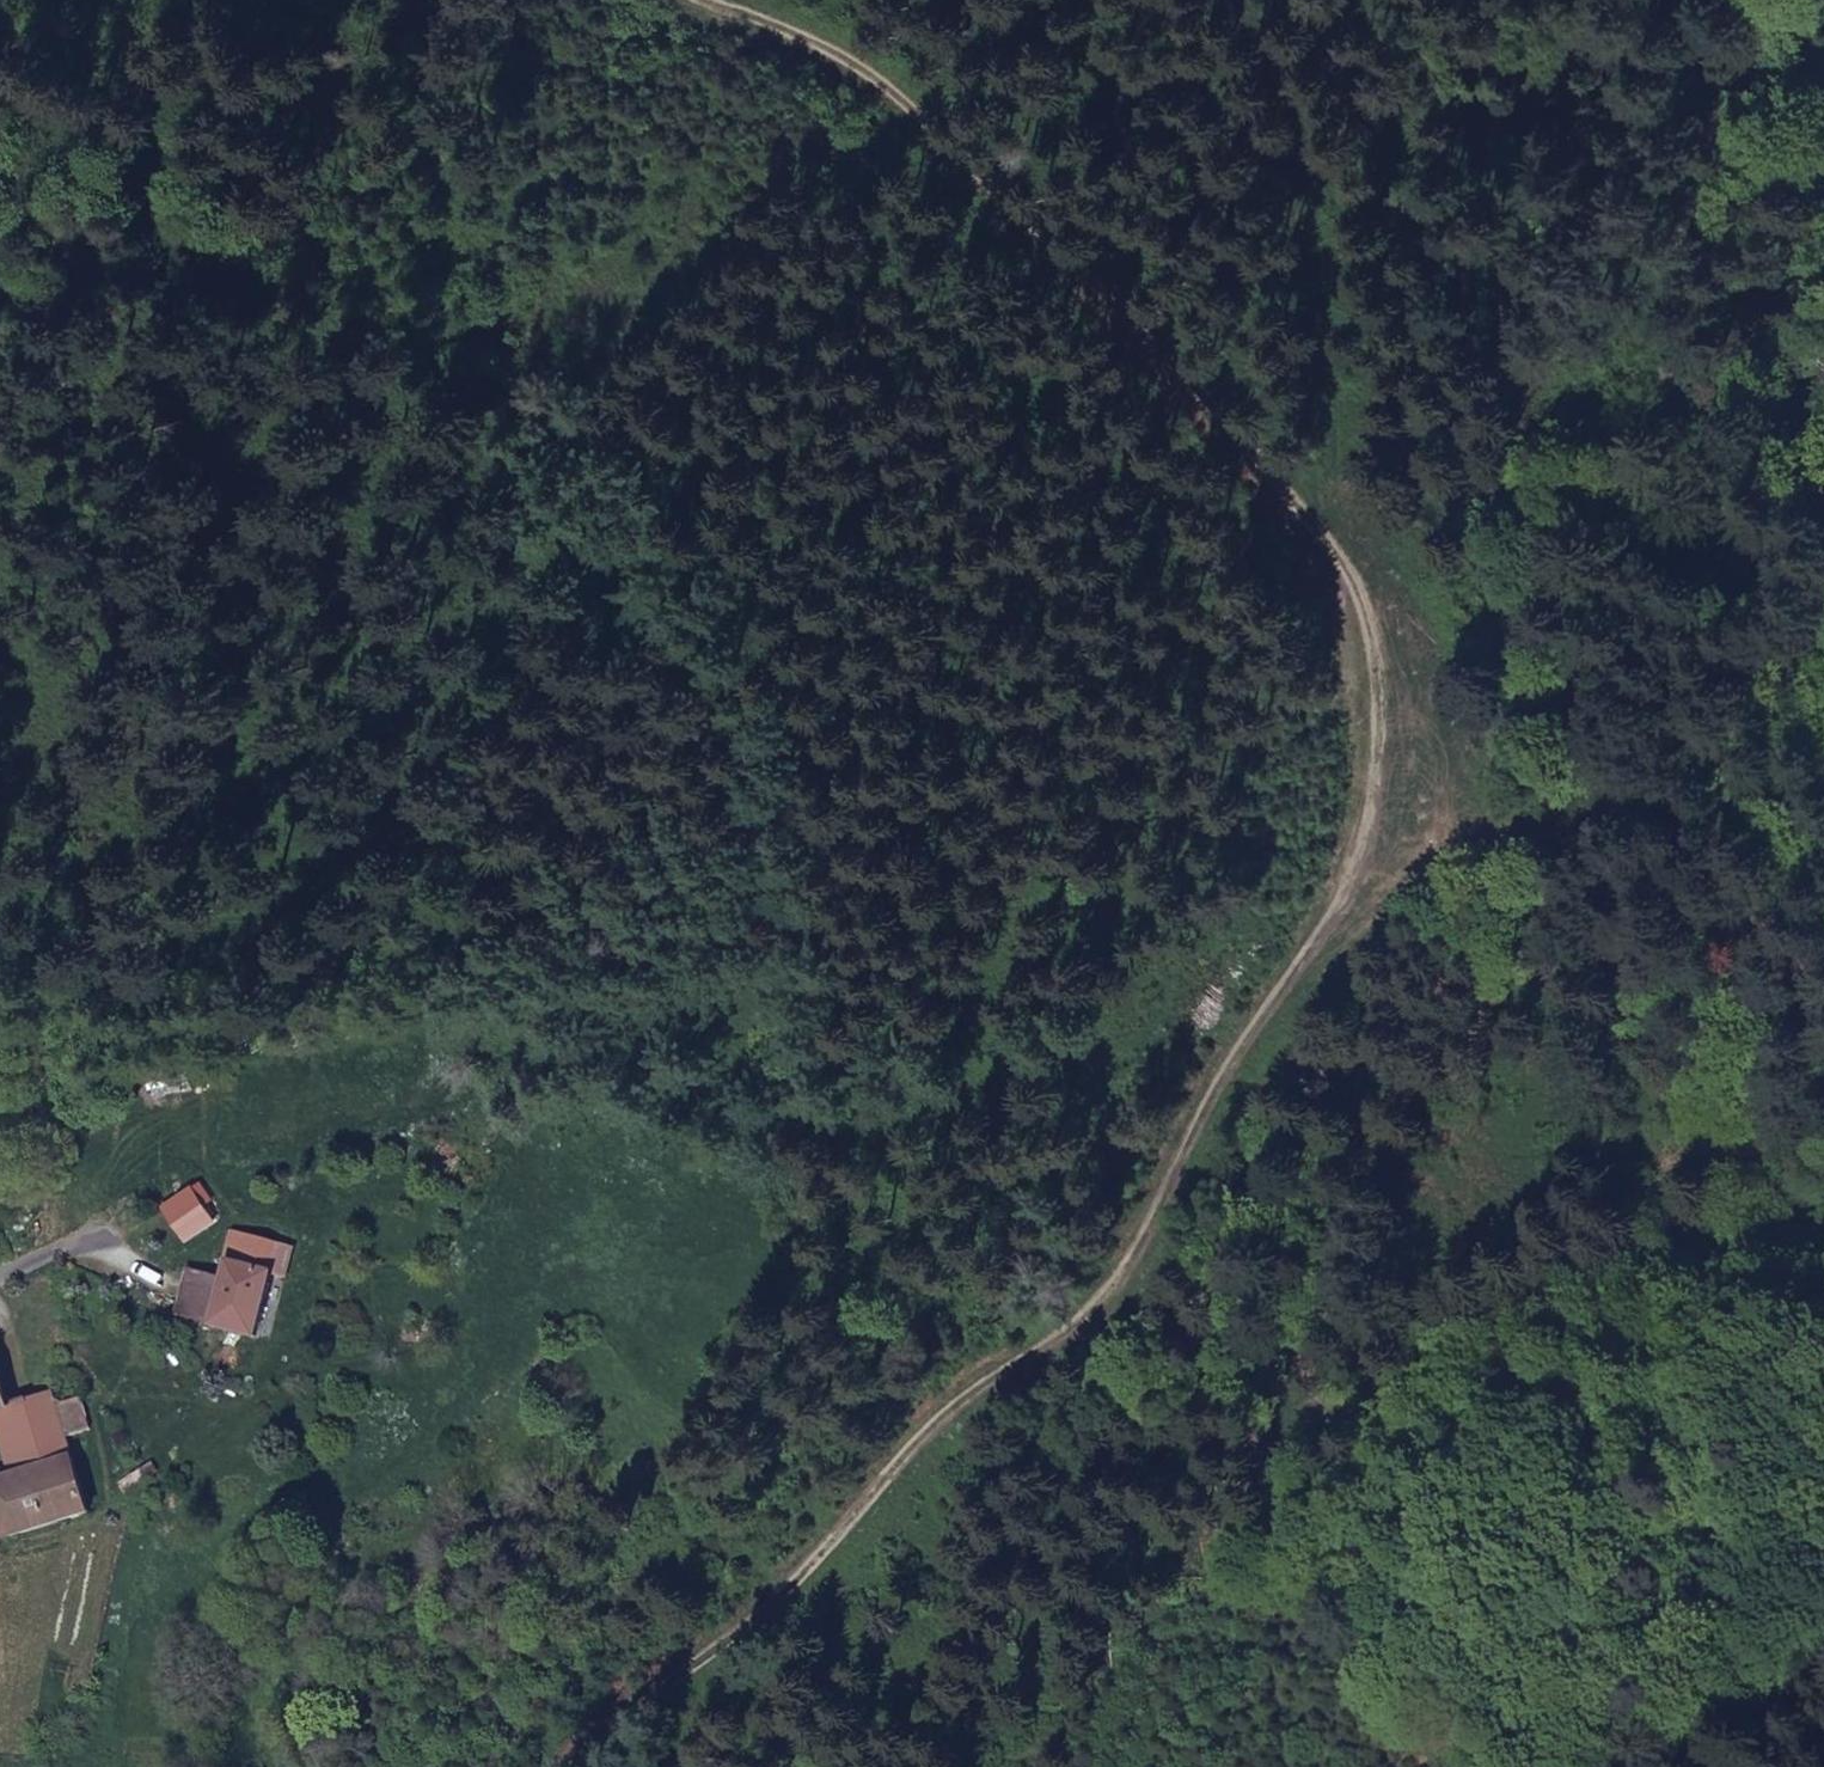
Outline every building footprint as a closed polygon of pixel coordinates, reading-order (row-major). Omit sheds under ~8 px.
[(199,1272),(185,1317),(257,1346),(265,1348),(284,1284),(272,1279),(280,1246),(241,1236),(231,1269),(241,1274),(237,1286),(199,1272)] [(272,1279),(284,1284),(289,1286),(296,1253),(280,1246),(272,1279)] [(10,1411),(25,1406),(4,1344),(0,1345),(0,1415),(10,1411)] [(101,1511),(83,1442),(74,1407),(70,1392),(25,1406),(10,1411),(29,1468),(0,1479),(0,1515),(6,1537),(101,1511)] [(95,1402),(74,1407),(83,1442),(105,1432),(95,1402)] [(151,1464),(119,1478),(124,1490),(156,1476),(151,1464)]
